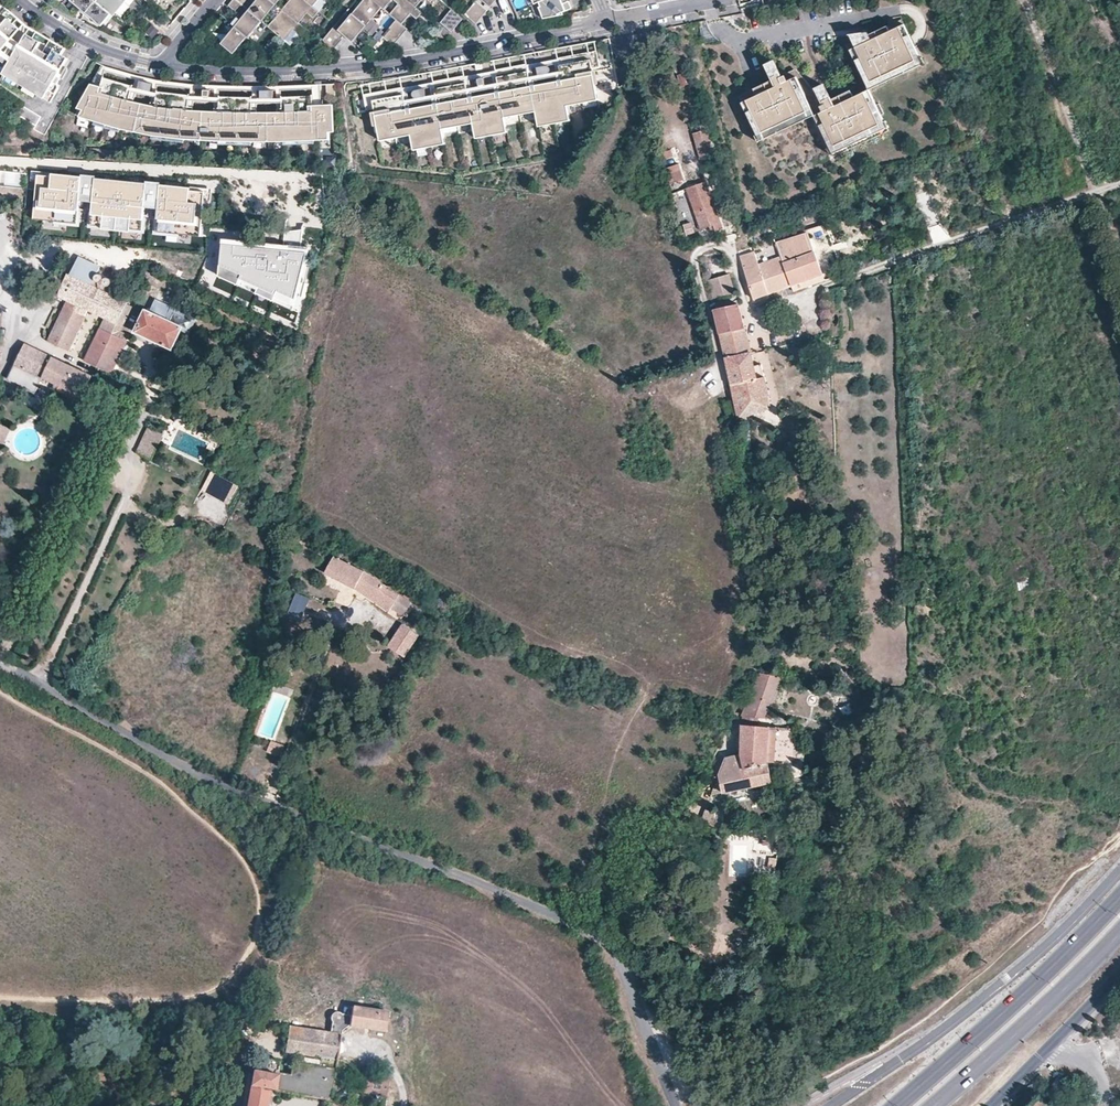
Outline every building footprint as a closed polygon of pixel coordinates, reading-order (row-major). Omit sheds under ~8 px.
[(70,0),(81,9),(86,13),(95,2),(93,0),(71,0),(70,0)] [(95,2),(110,14),(122,0),(96,0),(95,2)] [(110,14),(113,16),(127,0),(122,0),(110,14)] [(261,20),(237,0),(233,0),(229,5),(240,14),(233,23),(236,26),(221,44),(233,54),(261,20)] [(261,20),(279,35),(279,36),(281,38),(289,28),(296,33),(302,26),(296,21),(271,0),(237,0),(261,20)] [(296,21),(304,11),(309,16),(316,9),(310,4),(305,0),(271,0),(296,21)] [(323,0),(313,0),(310,4),(316,9),(323,0)] [(373,0),(356,0),(321,43),(332,52),(346,35),(352,40),(380,5),(373,0)] [(407,0),(373,0),(380,5),(396,19),(401,23),(409,13),(416,19),(422,12),(415,7),(407,0)] [(536,4),(541,2),(542,6),(541,6),(543,19),(563,15),(562,12),(572,9),(569,1),(563,3),(562,0),(535,0),(536,4)] [(477,1),(466,15),(477,23),(488,10),(477,1)] [(110,14),(95,2),(86,13),(90,17),(101,26),(104,22),(110,14)] [(464,18),(453,10),(442,23),(453,32),(464,18)] [(106,24),(113,16),(110,14),(104,22),(106,24)] [(904,23),(901,18),(886,25),(889,30),(904,23)] [(20,30),(14,24),(7,19),(3,24),(0,22),(0,53),(20,30)] [(401,23),(396,19),(382,36),(393,45),(407,28),(401,23)] [(920,57),(904,23),(889,30),(886,25),(867,34),(869,39),(849,49),(865,83),(920,57)] [(288,43),(296,33),(289,28),(281,38),(288,43)] [(156,37),(149,32),(144,38),(150,44),(156,37)] [(36,49),(40,43),(34,39),(26,34),(1,77),(49,105),(57,92),(51,88),(52,85),(49,83),(52,77),(56,79),(58,76),(60,77),(61,76),(62,77),(60,80),(64,82),(69,73),(68,70),(63,66),(68,59),(61,56),(53,51),(50,57),(36,49)] [(433,83),(437,107),(406,112),(402,87),(363,95),(366,110),(373,109),(379,141),(410,135),(413,150),(446,144),(443,129),(473,123),(476,138),(508,132),(509,132),(506,117),(537,111),(539,126),(572,120),(569,105),(600,99),(594,66),(602,65),(599,49),(557,58),(562,83),(531,89),(526,64),(495,70),(500,95),(469,100),(464,75),(433,81),(433,83)] [(868,87),(922,62),(920,57),(865,83),(868,87)] [(884,121),(868,87),(853,96),(850,89),(830,99),(824,84),(816,88),(819,94),(807,100),(800,84),(796,86),(794,79),(788,82),(785,74),(781,76),(774,61),(766,64),(773,78),(738,95),(759,140),(813,114),(829,147),(884,121)] [(130,101),(134,86),(104,77),(100,92),(95,91),(81,117),(137,133),(203,140),(270,140),(331,139),(329,109),(314,111),(313,95),(282,97),(283,113),(253,113),(253,98),(220,98),(220,113),(189,112),(190,97),(158,93),(156,106),(130,101)] [(153,92),(155,84),(142,82),(141,90),(153,92)] [(335,83),(327,84),(328,96),(336,95),(335,83)] [(206,91),(206,90),(195,89),(194,97),(206,98),(206,96),(206,95),(206,91)] [(40,117),(22,106),(17,116),(35,126),(40,117)] [(833,155),(888,130),(884,121),(829,147),(833,155)] [(714,154),(706,130),(694,133),(701,157),(702,158),(705,157),(713,154),(714,154)] [(673,156),(671,150),(662,153),(664,159),(673,156)] [(1117,173),(1114,160),(1106,162),(1108,174),(1117,173)] [(677,169),(676,165),(665,168),(667,173),(677,169)] [(684,179),(681,168),(677,169),(667,173),(666,173),(670,184),(684,179)] [(214,188),(27,172),(26,180),(23,221),(176,234),(175,249),(208,252),(214,188)] [(722,228),(706,182),(688,189),(702,228),(709,225),(712,232),(722,228)] [(673,193),(680,220),(693,217),(686,190),(673,193)] [(694,223),(684,225),(686,235),(696,233),(694,223)] [(813,238),(828,234),(826,226),(811,230),(813,238)] [(768,293),(790,285),(821,275),(808,235),(776,244),(781,257),(771,261),(774,269),(762,273),(759,265),(755,253),(740,257),(753,298),(768,293)] [(311,248),(227,242),(224,274),(298,309),(311,248)] [(96,274),(101,266),(77,255),(65,279),(59,276),(53,273),(45,291),(67,301),(48,341),(68,350),(88,310),(106,319),(116,323),(126,302),(116,298),(121,285),(114,281),(99,274),(96,274)] [(771,261),(759,265),(762,273),(774,269),(771,261)] [(821,275),(790,285),(792,292),(823,281),(821,275)] [(734,292),(730,277),(722,279),(726,295),(734,292)] [(770,297),(768,293),(753,298),(755,302),(770,297)] [(131,305),(126,302),(116,323),(106,319),(85,362),(107,372),(122,340),(126,342),(130,335),(120,330),(132,306),(131,305)] [(757,380),(751,352),(738,304),(714,309),(739,418),(770,407),(768,394),(770,394),(765,379),(757,380)] [(165,320),(168,314),(159,310),(156,316),(145,311),(140,322),(134,320),(129,329),(172,349),(182,328),(173,324),(165,320)] [(176,318),(168,314),(165,320),(173,324),(176,318)] [(126,342),(122,340),(107,372),(111,374),(126,342)] [(29,348),(14,381),(40,393),(46,380),(61,387),(79,395),(81,396),(91,376),(29,348)] [(79,395),(61,387),(59,393),(77,401),(79,395)] [(0,425),(0,445),(2,446),(10,430),(0,425)] [(163,433),(147,427),(135,452),(151,460),(163,433)] [(751,449),(750,429),(741,430),(741,450),(751,449)] [(238,485),(212,471),(202,490),(228,504),(238,485)] [(206,495),(200,491),(185,512),(192,517),(206,495)] [(303,530),(294,525),(289,533),(298,539),(303,530)] [(394,601),(397,596),(362,572),(333,558),(325,573),(356,589),(388,610),(394,601)] [(410,604),(397,596),(394,601),(406,609),(410,604)] [(405,625),(389,646),(405,657),(421,636),(405,625)] [(769,718),(779,677),(764,674),(760,673),(741,716),(743,716),(759,717),(769,718)] [(759,717),(743,716),(743,724),(758,725),(759,717)] [(791,729),(743,726),(742,726),(740,754),(744,769),(767,763),(768,761),(793,763),(795,745),(790,745),(791,729)] [(284,743),(275,740),(271,751),(280,754),(284,743)] [(744,769),(740,754),(725,758),(718,776),(723,792),(771,782),(767,763),(744,769)] [(350,1025),(385,1031),(388,1012),(354,1006),(350,1025)] [(333,1014),(333,1028),(348,1028),(348,1014),(333,1014)] [(300,1028),(289,1026),(287,1052),(318,1056),(338,1058),(341,1035),(300,1028)] [(353,1068),(351,1066),(349,1064),(345,1062),(343,1061),(341,1061),(338,1060),(338,1058),(318,1056),(316,1065),(292,1061),(289,1074),(278,1072),(280,1062),(257,1058),(254,1071),(253,1071),(247,1105),(267,1105),(270,1090),(331,1101),(335,1073),(345,1075),(353,1068)] [(1069,1079),(1060,1074),(1055,1085),(1064,1089),(1069,1079)] [(362,1091),(387,1095),(389,1081),(365,1077),(362,1091)]
